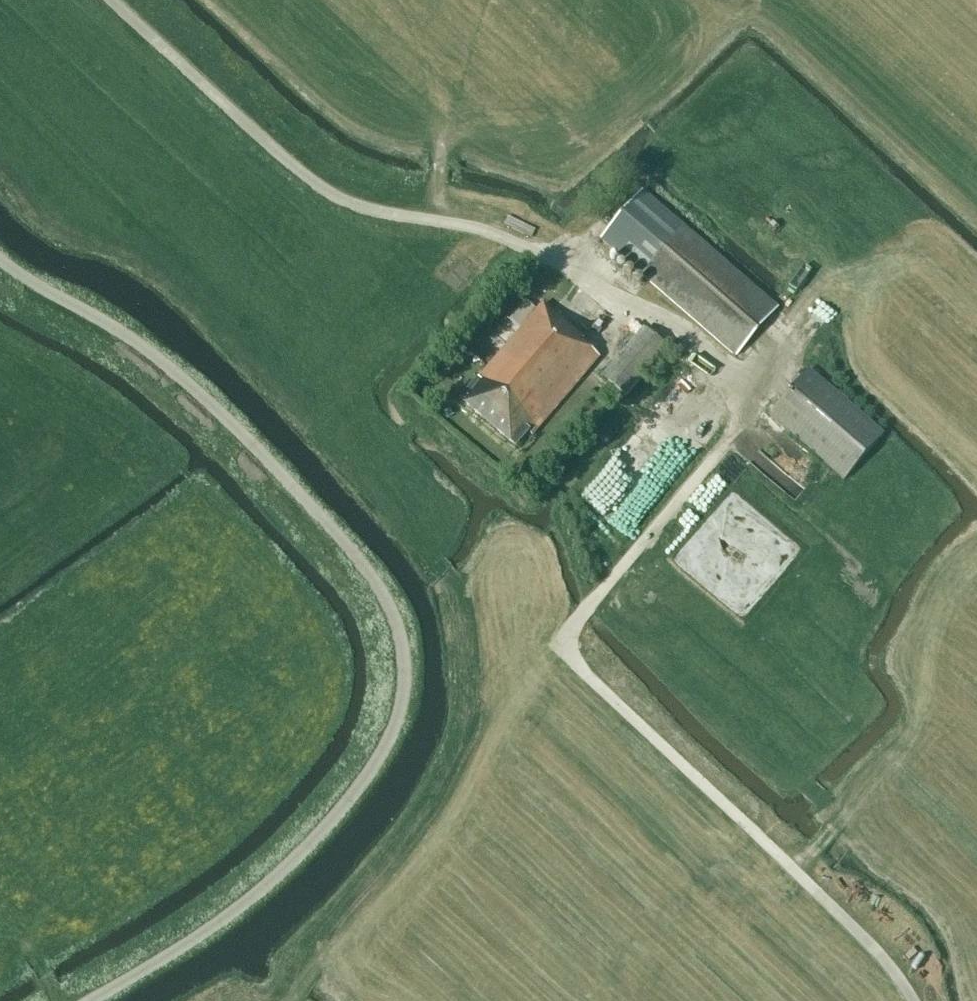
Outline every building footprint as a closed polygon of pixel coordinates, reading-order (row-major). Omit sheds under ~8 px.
[(777,309),(643,191),(601,239),(735,356),(777,309)] [(584,339),(543,304),(536,311),(525,302),(510,320),(521,330),(459,400),(515,448),(528,432),(531,435),(599,357),(581,342),(584,339)] [(600,377),(624,399),(668,348),(643,327),(600,377)] [(769,416),(819,460),(843,481),(882,436),(808,371),(769,416)]
